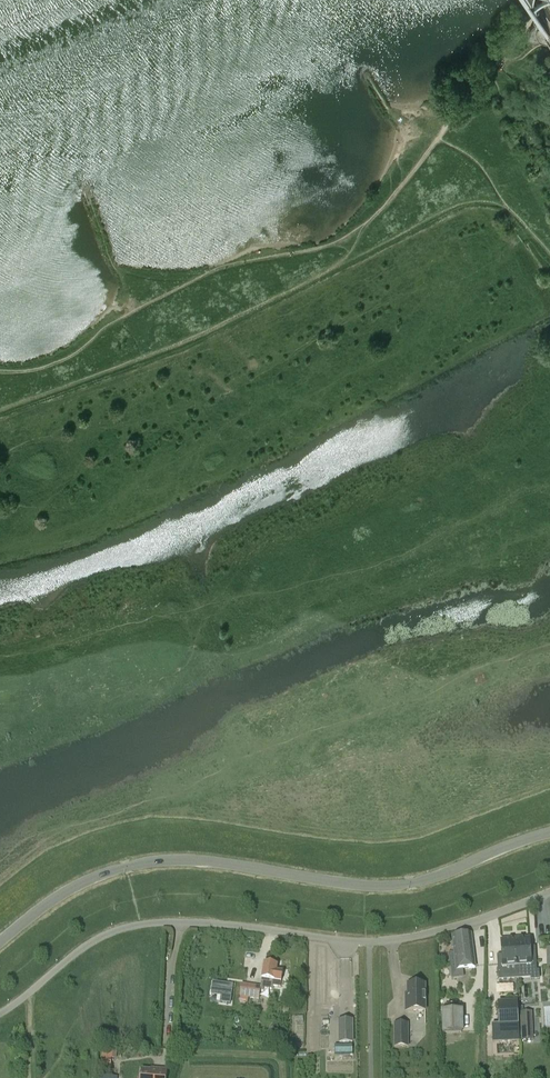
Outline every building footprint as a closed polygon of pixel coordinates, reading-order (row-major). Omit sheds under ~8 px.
[(534,20),(531,22),(528,24),(526,27),(525,29),(524,31),(523,34),(523,37),(526,38),(529,39),(532,40),(535,40),(538,39),(540,38),(543,37),(549,32),(549,10),(534,20)] [(471,934),(453,936),(455,952),(455,958),(457,970),(463,970),(476,968),(471,934)] [(515,939),(517,979),(532,978),(532,977),(531,972),(537,972),(535,954),(536,954),(531,954),(530,939),(530,938),(515,939)] [(517,979),(515,939),(501,940),(501,941),(502,956),(498,956),(498,957),(499,980),(517,979)] [(263,979),(261,987),(261,989),(264,990),(264,987),(274,988),(275,986),(281,987),(283,972),(277,971),(278,965),(265,963),(263,979)] [(202,981),(202,994),(211,994),(210,999),(220,1001),(222,982),(202,981)] [(261,989),(261,987),(241,984),(240,996),(240,1001),(245,1002),(246,998),(259,999),(261,989)] [(408,1001),(405,1001),(406,1011),(426,1011),(425,985),(408,985),(408,1001)] [(498,1025),(492,1025),(493,1042),(519,1041),(518,1003),(498,1003),(498,1025)] [(461,1011),(443,1011),(443,1034),(462,1033),(461,1011)] [(532,1011),(520,1012),(521,1041),(533,1040),(532,1011)] [(352,1020),(339,1021),(339,1043),(353,1043),(352,1020)] [(274,1023),(268,1032),(280,1041),(287,1032),(274,1023)] [(395,1024),(395,1047),(408,1047),(408,1024),(395,1024)] [(102,1057),(101,1067),(111,1068),(112,1058),(102,1057)] [(140,1077),(167,1077),(167,1071),(152,1070),(152,1071),(141,1070),(140,1077)]
